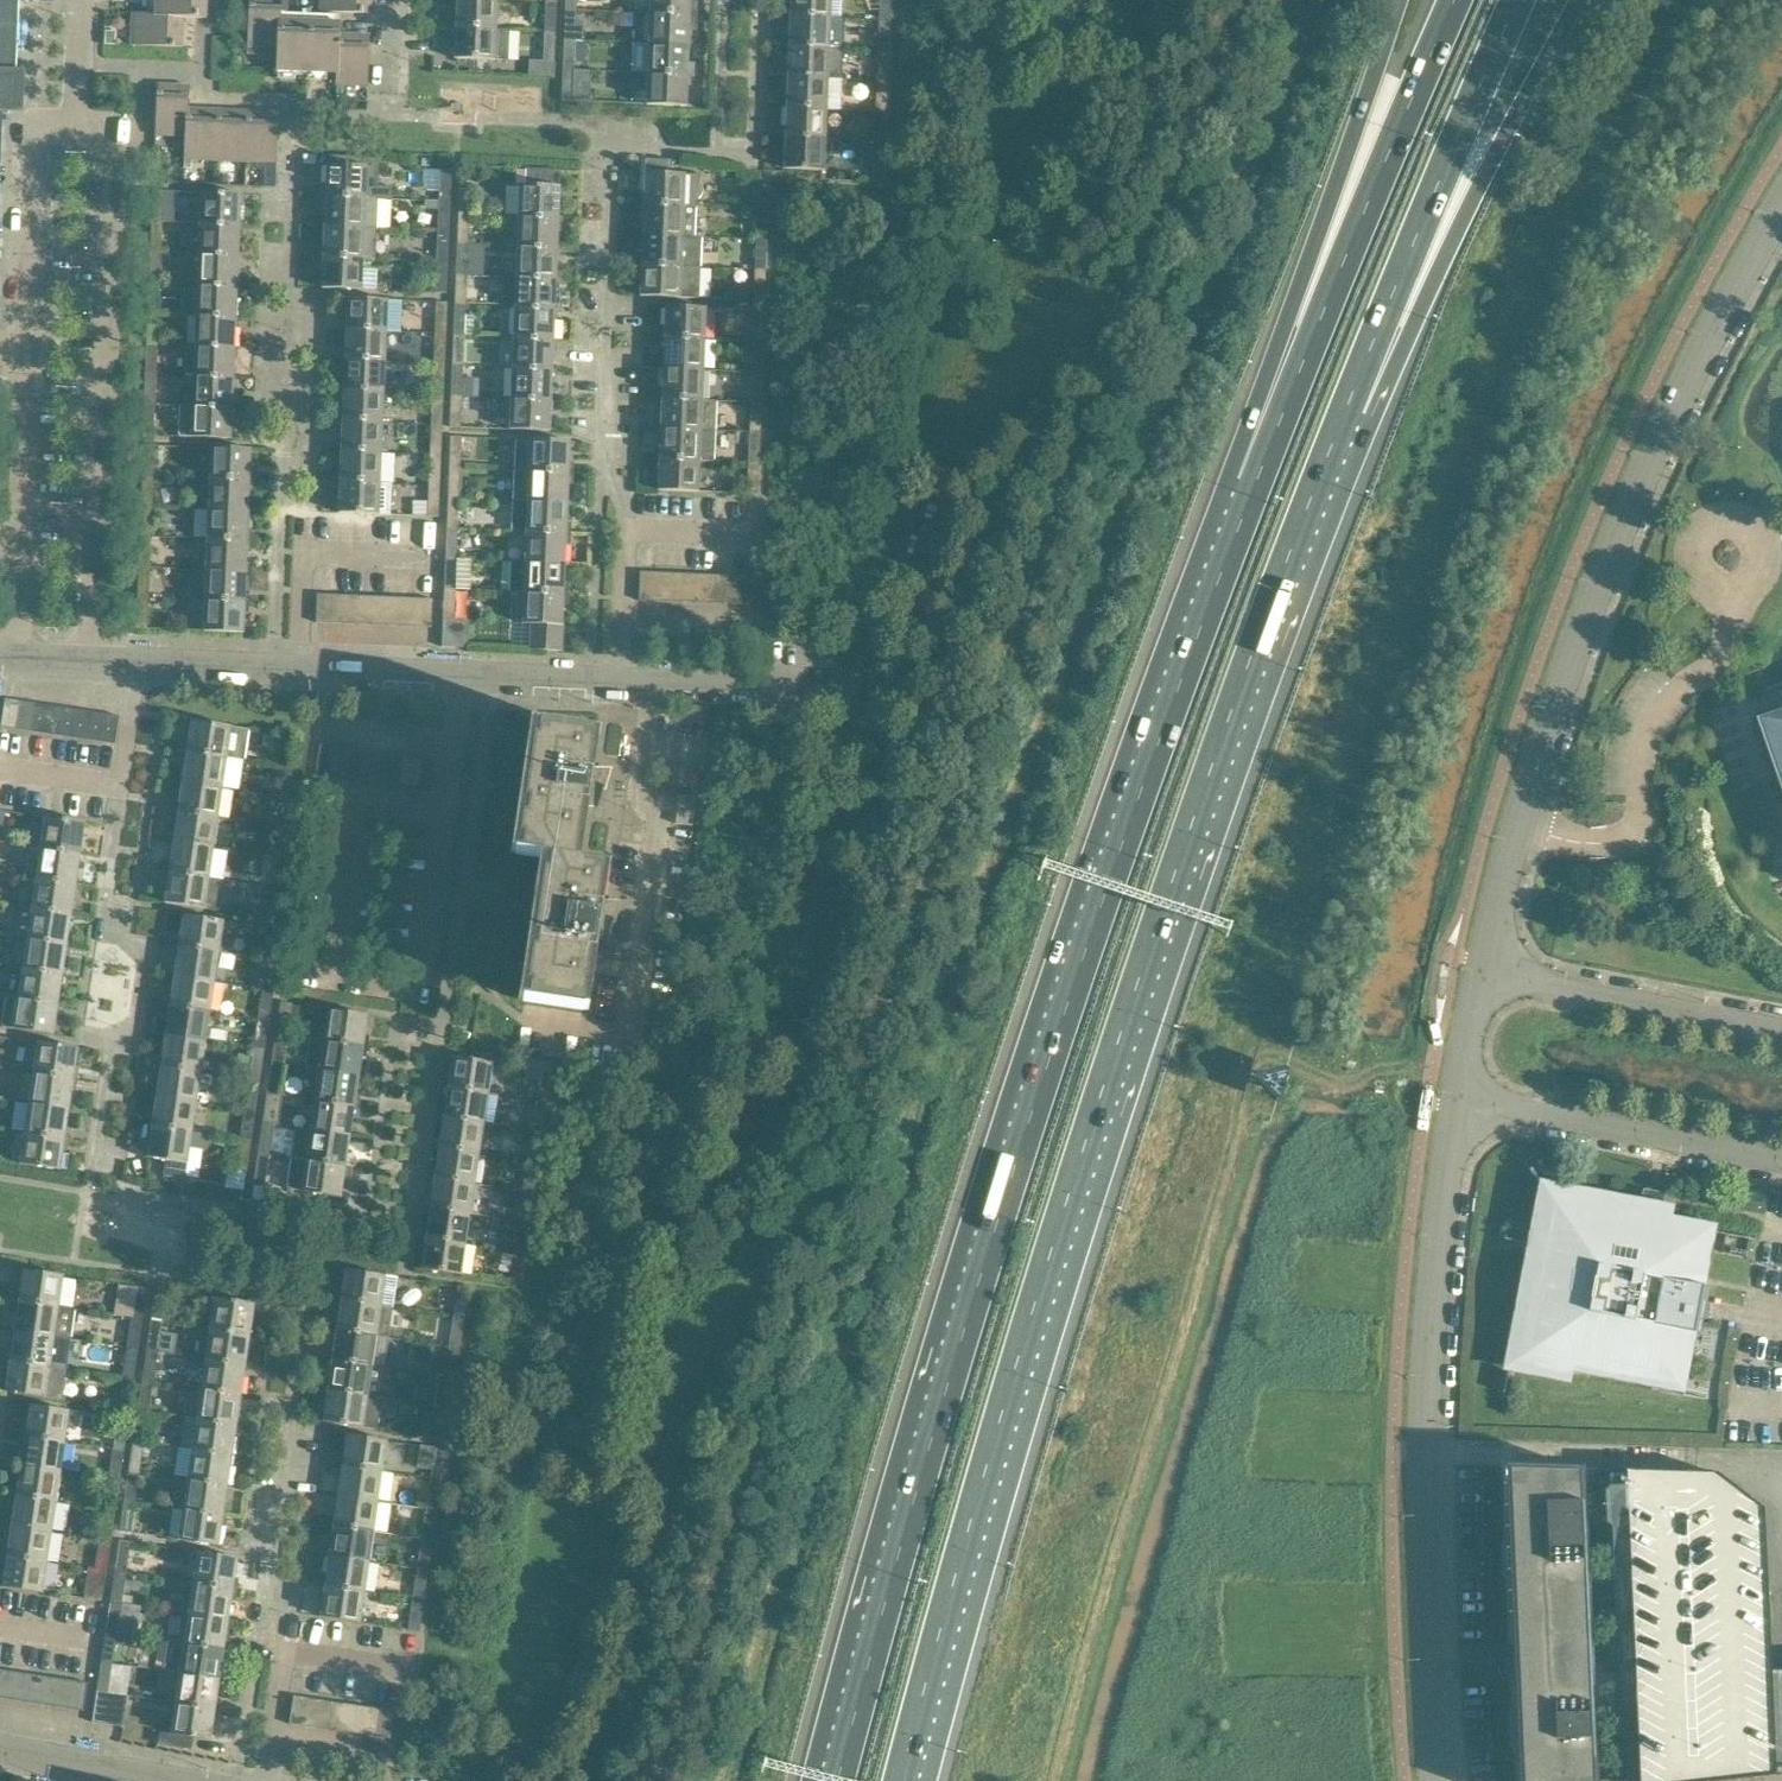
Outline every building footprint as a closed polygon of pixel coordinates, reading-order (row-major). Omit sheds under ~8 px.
[(3,104),(3,107),(14,107),(15,78),(16,70),(18,0),(0,0),(0,104),(3,104)] [(156,14),(184,15),(184,18),(207,19),(207,0),(157,0),(156,14)] [(341,34),(341,22),(282,20),(282,0),(250,0),(248,47),(278,48),(277,71),(337,74),(339,74),(341,34)] [(372,0),(322,0),(321,12),(372,14),(372,0)] [(498,0),(458,0),(457,28),(497,30),(498,0)] [(691,0),(651,0),(651,11),(651,14),(695,16),(695,15),(695,4),(691,3),(691,0)] [(832,0),(792,0),(791,17),(831,18),(832,0)] [(881,13),(891,13),(892,0),(881,0),(881,13)] [(546,22),(546,24),(557,24),(558,1),(547,1),(546,22)] [(695,17),(699,17),(699,15),(695,15),(695,16),(651,14),(651,11),(633,10),(631,43),(649,44),(689,46),(690,28),(694,28),(695,17)] [(183,47),(184,18),(184,15),(156,14),(133,13),(132,45),(183,47)] [(791,17),(790,47),(830,49),(844,49),(845,19),(831,18),(791,17)] [(566,19),(565,41),(576,42),(576,19),(566,19)] [(880,20),(879,43),(890,43),(891,21),(880,20)] [(510,30),(497,30),(457,28),(456,59),(496,61),(509,61),(510,30)] [(555,63),(557,32),(546,31),(545,63),(555,63)] [(368,86),(370,35),(341,34),(339,74),(337,74),(336,85),(368,86)] [(565,41),(564,64),(575,64),(576,42),(565,41)] [(649,44),(648,74),(693,76),(693,64),(689,64),(689,46),(649,44)] [(844,49),(830,49),(790,47),(789,78),(829,79),(843,80),(844,49)] [(879,51),(878,73),(889,74),(890,51),(879,51)] [(697,76),(693,76),(648,74),(647,106),(687,107),(688,77),(697,78),(697,76)] [(843,80),(829,79),(789,78),(788,108),(828,109),(842,110),(843,80)] [(563,79),(563,104),(573,104),(574,79),(563,79)] [(878,81),(877,103),(888,104),(889,81),(878,81)] [(188,137),(189,109),(190,86),(158,85),(156,136),(186,137),(188,137)] [(827,140),(828,109),(788,108),(787,138),(827,140)] [(217,161),(219,110),(189,109),(188,137),(186,137),(185,159),(217,161)] [(247,162),(249,111),(219,110),(217,161),(247,162)] [(277,163),(279,113),(249,111),(247,162),(277,163)] [(877,111),(876,134),(887,134),(888,111),(877,111)] [(826,170),(827,140),(787,138),(786,169),(826,170)] [(876,141),(875,164),(886,164),(887,142),(876,141)] [(330,155),(330,164),(328,164),(327,183),(322,182),(322,195),(379,197),(381,158),(330,155)] [(698,182),(699,175),(672,174),(673,160),(646,159),(645,191),(640,191),(640,203),(640,204),(684,205),(695,205),(697,205),(698,199),(699,197),(701,193),(702,190),(702,186),(700,184),(698,182)] [(559,217),(560,186),(557,186),(558,169),(527,168),(526,184),(521,184),(520,215),(559,217)] [(442,169),(441,191),(451,191),(452,181),(452,170),(442,169)] [(874,177),(874,182),(885,183),(885,178),(885,172),(875,171),(875,175),(874,177)] [(759,177),(758,198),(769,199),(770,177),(764,177),(759,177)] [(240,225),(241,194),(201,192),(200,223),(240,225)] [(460,192),(459,213),(470,213),(471,192),(460,192)] [(378,228),(379,197),(322,195),(321,207),(326,207),(325,225),(378,228)] [(154,200),(153,221),(163,222),(164,200),(154,200)] [(694,236),(695,205),(684,205),(640,204),(640,203),(635,203),(635,204),(640,204),(639,216),(644,216),(643,234),(694,236)] [(440,209),(439,230),(450,231),(451,209),(440,209)] [(559,217),(520,215),(505,215),(504,245),(518,246),(558,247),(559,217)] [(758,217),(757,239),(768,239),(768,218),(758,217)] [(459,222),(458,243),(469,244),(470,222),(459,222)] [(239,255),(240,225),(200,223),(199,253),(239,255)] [(377,258),(378,228),(325,225),(324,256),(364,258),(377,258)] [(153,230),(152,251),(162,252),(163,231),(153,230)] [(439,230),(439,252),(449,252),(450,231),(439,230)] [(694,236),(683,236),(643,234),(642,252),(638,252),(638,264),(633,264),(633,265),(642,265),(642,264),(682,266),(701,267),(702,236),(694,236)] [(757,239),(756,260),(767,260),(768,239),(757,239)] [(557,278),(558,247),(518,246),(517,276),(557,278)] [(458,252),(457,274),(468,274),(469,253),(458,252)] [(237,285),(239,255),(199,253),(198,284),(237,285)] [(362,289),(364,258),(324,256),(323,287),(362,289)] [(151,260),(150,282),(160,282),(161,261),(151,260)] [(700,298),(701,267),(682,266),(642,264),(642,265),(641,295),(700,298)] [(438,271),(437,292),(448,293),(448,271),(438,271)] [(557,278),(517,276),(503,276),(501,306),(516,307),(555,308),(557,278)] [(756,279),(755,300),(765,301),(766,279),(756,279)] [(456,283),(455,304),(466,305),(467,283),(456,283)] [(236,316),(237,285),(198,284),(196,314),(236,316)] [(150,291),(149,312),(159,312),(160,291),(150,291)] [(349,297),(348,328),(387,330),(389,299),(349,297)] [(438,301),(437,322),(448,323),(449,301),(438,301)] [(667,306),(666,337),(705,339),(707,308),(667,306)] [(554,339),(555,308),(516,307),(515,337),(554,339)] [(756,310),(755,331),(766,331),(767,310),(756,310)] [(455,313),(454,335),(465,335),(466,314),(455,313)] [(235,346),(236,316),(196,314),(195,344),(235,346)] [(149,321),(148,342),(158,343),(159,321),(149,321)] [(386,360),(387,330),(348,328),(346,358),(386,360)] [(437,332),(436,354),(446,354),(447,333),(437,332)] [(553,369),(554,339),(515,337),(513,368),(553,369)] [(704,369),(705,339),(666,337),(664,367),(704,369)] [(755,341),(754,362),(765,362),(766,341),(755,341)] [(234,376),(235,346),(195,344),(186,344),(185,374),(194,375),(234,376)] [(454,344),(453,365),(464,366),(465,344),(454,344)] [(147,351),(146,373),(156,373),(157,352),(147,351)] [(385,391),(386,360),(346,358),(345,389),(385,391)] [(435,363),(434,384),(445,384),(446,363),(435,363)] [(703,399),(704,369),(664,367),(663,398),(703,399)] [(551,400),(553,369),(513,368),(512,398),(551,400)] [(754,371),(753,392),(764,393),(764,371),(754,371)] [(452,374),(451,396),(463,396),(464,375),(452,374)] [(232,406),(234,376),(194,375),(192,405),(232,406)] [(146,381),(145,403),(155,403),(156,382),(146,381)] [(721,381),(720,409),(730,410),(731,381),(721,381)] [(383,421),(385,391),(345,389),(344,419),(383,421)] [(434,393),(433,414),(443,415),(445,394),(434,393)] [(550,431),(551,400),(512,398),(511,429),(550,431)] [(718,400),(703,399),(663,398),(662,428),(717,430),(718,400)] [(752,401),(751,423),(762,423),(763,402),(752,401)] [(231,437),(232,406),(192,405),(180,404),(179,435),(191,436),(231,437)] [(451,406),(450,427),(461,427),(462,406),(451,406)] [(145,412),(144,434),(154,434),(155,413),(145,412)] [(382,452),(383,421),(344,419),(342,450),(382,452)] [(432,424),(431,445),(442,445),(443,424),(432,424)] [(716,461),(717,430),(662,428),(661,458),(700,460),(716,461)] [(751,432),(750,453),(761,454),(762,432),(751,432)] [(451,436),(450,458),(461,458),(462,437),(451,436)] [(569,472),(571,441),(530,440),(516,439),(515,470),(569,472)] [(144,444),(144,466),(154,466),(155,444),(144,444)] [(250,480),(251,448),(212,447),(211,478),(250,480)] [(380,482),(382,452),(342,450),(341,480),(380,482)] [(431,454),(430,475),(441,476),(442,455),(431,454)] [(699,491),(700,460),(661,458),(659,489),(699,491)] [(750,462),(749,483),(760,484),(761,463),(750,462)] [(573,479),(574,473),(574,472),(569,472),(515,470),(514,501),(528,501),(568,503),(569,484),(571,484),(573,479)] [(449,476),(449,498),(459,498),(460,477),(449,476)] [(249,510),(250,480),(211,478),(209,508),(249,510)] [(392,483),(380,482),(341,480),(339,511),(391,514),(392,483)] [(143,484),(142,505),(153,506),(154,485),(143,484)] [(429,484),(428,506),(439,506),(440,485),(429,484)] [(448,516),(448,519),(459,519),(459,498),(449,498),(448,516)] [(567,533),(568,503),(528,501),(514,501),(513,531),(527,531),(567,533)] [(142,505),(141,527),(152,527),(153,506),(142,505)] [(248,540),(249,510),(209,508),(208,539),(248,540)] [(566,563),(567,533),(527,531),(525,562),(566,563)] [(447,537),(446,558),(457,559),(458,538),(447,537)] [(246,571),(248,540),(208,539),(207,569),(246,571)] [(140,545),(140,566),(150,567),(151,545),(140,545)] [(446,558),(445,580),(456,580),(457,559),(446,558)] [(564,594),(566,563),(525,562),(512,561),(512,592),(524,592),(564,594)] [(140,566),(139,588),(150,588),(150,567),(140,566)] [(245,601),(246,571),(207,569),(205,599),(245,601)] [(654,600),(655,572),(641,572),(640,600),(654,600)] [(668,601),(669,573),(655,572),(654,600),(668,601)] [(683,601),(684,573),(669,573),(668,601),(683,601)] [(697,602),(698,574),(684,573),(683,601),(697,602)] [(712,603),(713,574),(698,574),(697,602),(712,603)] [(726,603),(727,575),(713,574),(712,603),(726,603)] [(741,604),(742,575),(727,575),(726,603),(741,604)] [(756,576),(742,575),(741,604),(755,604),(756,576)] [(562,651),(564,594),(524,592),(523,623),(532,624),(531,650),(562,651)] [(331,622),(332,593),(318,593),(317,622),(331,622)] [(345,623),(347,594),(332,593),(331,622),(345,623)] [(360,624),(361,595),(347,594),(345,623),(360,624)] [(374,624),(375,595),(361,595),(360,624),(374,624)] [(388,625),(390,596),(375,595),(374,624),(388,625)] [(403,625),(404,597),(390,596),(388,625),(403,625)] [(417,626),(418,597),(404,597),(403,625),(417,626)] [(433,598),(418,597),(417,626),(431,627),(433,598)] [(444,620),(443,646),(469,647),(470,620),(455,620),(455,599),(445,598),(444,620)] [(244,632),(245,601),(205,599),(204,631),(244,632)] [(138,606),(137,628),(148,628),(149,607),(138,606)] [(18,700),(4,698),(0,722),(0,727),(14,729),(18,700)] [(28,731),(32,702),(18,700),(14,729),(28,731)] [(42,734),(47,704),(32,702),(28,731),(42,734)] [(56,736),(61,706),(47,704),(42,734),(56,736)] [(71,738),(75,709),(61,706),(56,736),(71,738)] [(85,740),(90,711),(75,709),(71,738),(85,740)] [(99,742),(104,713),(90,711),(85,740),(99,742)] [(1754,720),(1781,802),(1781,711),(1754,720)] [(118,715),(104,713),(99,742),(114,744),(118,715)] [(245,760),(250,729),(191,720),(189,739),(183,738),(181,751),(187,751),(227,757),(245,760)] [(590,769),(595,734),(536,725),(516,854),(545,859),(575,863),(584,806),(599,808),(603,785),(596,768),(590,769)] [(299,736),(296,757),(306,758),(309,737),(299,736)] [(329,775),(333,747),(319,744),(315,772),(329,775)] [(344,777),(348,749),(333,747),(329,775),(344,777)] [(358,779),(362,751),(348,749),(344,777),(358,779)] [(223,787),(227,757),(187,751),(182,781),(223,787)] [(372,781),(376,753),(362,751),(358,779),(372,781)] [(387,783),(391,755),(376,753),(372,781),(387,783)] [(401,785),(405,757),(391,755),(387,783),(401,785)] [(415,788),(419,760),(405,757),(401,785),(415,788)] [(430,790),(434,762),(419,760),(415,788),(430,790)] [(304,768),(294,767),(277,764),(272,795),(290,797),(300,799),(304,768)] [(218,817),(223,787),(182,781),(180,800),(175,799),(173,810),(218,817)] [(697,798),(680,795),(676,824),(693,826),(697,798)] [(290,797),(287,818),(297,820),(300,799),(290,797)] [(31,803),(13,806),(16,823),(34,820),(31,803)] [(214,847),(218,817),(173,810),(173,812),(178,812),(173,841),(214,847)] [(80,854),(84,823),(44,817),(40,848),(80,854)] [(295,829),(285,827),(268,825),(263,855),(281,857),(291,859),(295,829)] [(209,877),(214,847),(173,841),(171,859),(166,859),(164,871),(209,877)] [(75,884),(80,854),(40,848),(35,878),(75,884)] [(281,857),(278,879),(288,880),(291,859),(281,857)] [(605,868),(575,863),(545,859),(523,1002),(583,1011),(594,939),(609,941),(612,919),(605,902),(599,902),(605,868)] [(223,879),(209,877),(164,871),(162,883),(167,883),(164,902),(204,908),(218,910),(219,903),(223,901),(225,898),(225,894),(224,891),(222,887),(223,879)] [(71,914),(75,884),(35,878),(31,906),(31,908),(71,914)] [(275,897),(272,918),(282,919),(285,898),(275,897)] [(66,944),(71,914),(31,908),(31,906),(19,904),(14,935),(26,937),(26,938),(66,944)] [(183,915),(179,946),(219,952),(219,950),(231,952),(236,923),(183,915)] [(271,927),(268,951),(279,952),(282,929),(281,929),(271,927)] [(62,974),(66,944),(26,938),(22,968),(62,974)] [(214,982),(219,952),(179,946),(174,976),(214,982)] [(266,967),(262,989),(273,990),(277,968),(266,967)] [(58,1004),(62,974),(22,968),(17,998),(58,1004)] [(210,1012),(214,982),(174,976),(170,1006),(210,1012)] [(262,989),(259,1010),(270,1012),(272,1001),(273,990),(262,989)] [(53,1035),(58,1004),(17,998),(6,997),(2,1028),(53,1035)] [(281,1002),(277,1024),(289,1025),(292,1005),(292,1004),(281,1002)] [(205,1042),(210,1012),(170,1006),(165,1036),(205,1042)] [(363,1046),(367,1016),(367,1015),(328,1009),(323,1040),(363,1046)] [(257,1028),(254,1049),(265,1051),(268,1029),(257,1028)] [(201,1072),(205,1042),(165,1036),(161,1066),(201,1072)] [(366,1059),(368,1047),(363,1046),(323,1040),(309,1038),(305,1068),(319,1070),(358,1076),(361,1059),(366,1059)] [(275,1042),(272,1063),(283,1065),(286,1044),(275,1042)] [(73,1080),(78,1049),(38,1043),(33,1074),(73,1080)] [(254,1049),(250,1070),(261,1072),(265,1051),(254,1049)] [(488,1094),(492,1064),(453,1058),(448,1088),(488,1094)] [(272,1063),(269,1084),(280,1086),(283,1065),(272,1063)] [(196,1102),(201,1072),(161,1066),(156,1096),(196,1102)] [(354,1106),(358,1076),(319,1070),(314,1100),(354,1106)] [(550,1073),(539,1072),(535,1101),(546,1103),(550,1073)] [(69,1110),(73,1080),(33,1074),(29,1104),(69,1110)] [(248,1088),(245,1109),(256,1111),(259,1090),(248,1088)] [(498,1096),(488,1094),(448,1088),(444,1118),(483,1124),(494,1126),(498,1096)] [(283,1096),(279,1095),(267,1093),(263,1124),(274,1125),(279,1126),(283,1096)] [(192,1132),(192,1131),(196,1102),(156,1096),(152,1126),(192,1132)] [(349,1136),(354,1106),(314,1100),(310,1128),(310,1131),(349,1136)] [(535,1101),(532,1122),(543,1124),(546,1103),(535,1101)] [(64,1140),(69,1110),(29,1104),(24,1134),(64,1140)] [(245,1109),(242,1130),(253,1132),(256,1111),(245,1109)] [(479,1154),(483,1124),(444,1118),(439,1148),(479,1154)] [(263,1124),(260,1145),(271,1146),(274,1125),(263,1124)] [(207,1149),(209,1134),(210,1134),(192,1131),(192,1132),(152,1126),(147,1157),(166,1159),(164,1176),(185,1179),(190,1146),(207,1149)] [(347,1153),(349,1136),(310,1131),(310,1128),(296,1126),(291,1159),(350,1167),(351,1154),(347,1153)] [(531,1131),(528,1153),(539,1154),(542,1133),(531,1131)] [(60,1171),(64,1140),(24,1134),(20,1165),(60,1171)] [(247,1172),(251,1141),(240,1139),(236,1170),(247,1172)] [(474,1184),(479,1154),(439,1148),(435,1178),(474,1184)] [(265,1186),(270,1155),(258,1154),(254,1185),(265,1186)] [(348,1180),(350,1167),(291,1159),(286,1189),(340,1197),(343,1179),(348,1180)] [(526,1161),(523,1183),(534,1184),(537,1163),(526,1161)] [(470,1214),(474,1184),(435,1178),(430,1208),(470,1214)] [(522,1191),(519,1213),(530,1214),(533,1193),(522,1191)] [(1711,1288),(1704,1287),(1700,1286),(1710,1230),(1656,1220),(1659,1209),(1617,1200),(1616,1205),(1589,1199),(1588,1207),(1552,1200),(1546,1232),(1534,1230),(1532,1245),(1543,1247),(1537,1278),(1532,1277),(1516,1362),(1543,1367),(1542,1372),(1566,1376),(1568,1367),(1680,1389),(1691,1333),(1702,1335),(1711,1288)] [(465,1244),(470,1214),(430,1208),(426,1238),(465,1244)] [(518,1221),(515,1243),(526,1244),(529,1223),(518,1221)] [(461,1275),(465,1244),(426,1238),(421,1269),(461,1275)] [(514,1252),(510,1273),(521,1274),(524,1253),(514,1252)] [(341,1300),(392,1308),(397,1277),(346,1269),(341,1300)] [(60,1307),(64,1276),(25,1270),(20,1301),(60,1307)] [(458,1286),(455,1307),(466,1309),(469,1288),(458,1286)] [(137,1287),(134,1308),(145,1310),(148,1288),(137,1287)] [(250,1334),(255,1303),(215,1297),(211,1328),(250,1334)] [(155,1298),(152,1319),(163,1321),(166,1300),(155,1298)] [(388,1336),(392,1308),(341,1300),(337,1330),(377,1336),(377,1334),(388,1336)] [(55,1337),(60,1307),(20,1301),(16,1331),(55,1337)] [(454,1317),(450,1338),(461,1340),(465,1319),(454,1317)] [(131,1327),(128,1348),(138,1350),(142,1329),(131,1327)] [(151,1328),(147,1350),(158,1351),(162,1330),(151,1328)] [(246,1364),(250,1334),(211,1328),(206,1358),(246,1364)] [(377,1334),(377,1336),(337,1330),(332,1360),(373,1366),(373,1365),(384,1366),(388,1336),(377,1334)] [(51,1365),(55,1337),(16,1331),(11,1361),(51,1367),(51,1365)] [(449,1347),(446,1368),(457,1370),(460,1349),(449,1347)] [(128,1348),(125,1369),(135,1371),(138,1350),(128,1348)] [(146,1358),(143,1380),(154,1381),(157,1360),(146,1358)] [(242,1394),(246,1364),(206,1358),(202,1388),(242,1394)] [(381,1397),(386,1397),(391,1368),(384,1366),(373,1365),(373,1366),(332,1360),(328,1390),(381,1398),(381,1397)] [(62,1400),(66,1369),(67,1368),(51,1365),(51,1367),(11,1361),(6,1391),(62,1400)] [(445,1377),(441,1398),(452,1400),(456,1379),(445,1377)] [(122,1387),(119,1408),(129,1410),(132,1389),(122,1387)] [(237,1424),(242,1394),(202,1388),(197,1418),(237,1424)] [(142,1389),(139,1410),(149,1411),(153,1390),(142,1389)] [(378,1429),(381,1398),(328,1390),(323,1421),(378,1429)] [(73,1423),(86,1423),(85,1393),(72,1393),(73,1423)] [(31,1404),(26,1435),(66,1441),(71,1411),(31,1404)] [(440,1407),(437,1428),(448,1430),(451,1409),(440,1407)] [(119,1418),(116,1439),(127,1441),(130,1420),(119,1418)] [(233,1454),(237,1424),(197,1418),(193,1448),(193,1449),(233,1454)] [(137,1419),(134,1440),(145,1441),(148,1420),(137,1419)] [(348,1433),(344,1464),(383,1470),(388,1439),(348,1433)] [(62,1471),(66,1441),(26,1435),(22,1465),(62,1471)] [(228,1485),(233,1454),(193,1449),(193,1448),(178,1446),(174,1473),(189,1476),(188,1479),(228,1485)] [(436,1446),(433,1467),(444,1469),(447,1448),(436,1446)] [(133,1449),(130,1470),(140,1472),(144,1450),(133,1449)] [(113,1457),(110,1478),(121,1480),(124,1459),(113,1457)] [(379,1500),(383,1470),(344,1464),(339,1494),(379,1500)] [(57,1501),(62,1471),(22,1465),(18,1496),(57,1501)] [(1507,1542),(1509,1576),(1514,1576),(1517,1647),(1530,1646),(1531,1676),(1512,1677),(1513,1680),(1519,1680),(1520,1712),(1515,1713),(1516,1747),(1522,1747),(1523,1760),(1522,1760),(1523,1780),(1591,1780),(1586,1677),(1587,1677),(1587,1673),(1586,1673),(1584,1643),(1577,1471),(1577,1469),(1508,1467),(1511,1512),(1513,1542),(1507,1542)] [(1625,1473),(1625,1486),(1626,1506),(1638,1780),(1728,1780),(1780,1775),(1780,1774),(1777,1774),(1777,1772),(1777,1768),(1774,1768),(1774,1767),(1781,1767),(1781,1654),(1768,1654),(1761,1524),(1759,1493),(1716,1473),(1711,1473),(1625,1471),(1625,1473)] [(110,1478),(107,1499),(118,1501),(121,1480),(110,1478)] [(128,1479),(125,1500),(136,1502),(139,1481),(128,1479)] [(224,1515),(228,1485),(188,1479),(184,1509),(224,1515)] [(430,1486),(427,1507),(438,1509),(441,1488),(430,1486)] [(375,1530),(379,1500),(339,1494),(335,1524),(375,1530)] [(53,1531),(57,1501),(18,1496),(13,1526),(53,1531)] [(427,1507),(424,1528),(435,1530),(438,1509),(427,1507)] [(124,1509),(121,1530),(131,1532),(135,1511),(124,1509)] [(219,1545),(224,1515),(184,1509),(180,1539),(219,1545)] [(104,1517),(101,1538),(112,1540),(115,1519),(104,1517)] [(370,1560),(375,1530),(335,1524),(330,1554),(370,1560)] [(48,1562),(53,1531),(13,1526),(11,1543),(6,1543),(5,1555),(48,1562)] [(101,1538),(98,1560),(109,1561),(112,1540),(101,1538)] [(120,1541),(117,1562),(128,1563),(131,1542),(120,1541)] [(421,1546),(418,1567),(429,1569),(432,1548),(421,1546)] [(234,1588),(239,1558),(199,1552),(194,1583),(234,1588)] [(366,1590),(370,1560),(330,1554),(326,1584),(366,1590)] [(44,1593),(48,1562),(5,1555),(3,1568),(7,1568),(4,1587),(44,1593)] [(103,1602),(108,1570),(97,1569),(90,1567),(85,1599),(103,1602)] [(418,1567),(415,1588),(426,1590),(429,1569),(418,1567)] [(114,1580),(111,1601),(122,1603),(125,1581),(114,1580)] [(229,1619),(234,1588),(194,1583),(190,1613),(229,1619)] [(361,1621),(366,1590),(326,1584),(322,1583),(320,1596),(324,1597),(322,1615),(361,1621)] [(111,1603),(107,1631),(118,1633),(136,1635),(136,1634),(139,1614),(140,1605),(122,1603),(111,1601),(111,1603)] [(412,1606),(409,1628),(420,1629),(423,1608),(412,1606)] [(225,1649),(229,1619),(190,1613),(186,1640),(185,1643),(225,1649)] [(220,1679),(225,1649),(185,1643),(186,1640),(168,1638),(164,1669),(181,1672),(181,1673),(220,1679)] [(105,1640),(102,1661),(113,1663),(116,1642),(105,1640)] [(102,1661),(99,1682),(110,1684),(113,1663),(102,1661)] [(18,1672),(3,1670),(0,1691),(0,1698),(13,1700),(18,1672)] [(28,1702),(32,1674),(18,1672),(13,1700),(28,1702)] [(216,1709),(220,1679),(181,1673),(176,1703),(216,1709)] [(42,1704),(46,1676),(32,1674),(28,1702),(42,1704)] [(56,1706),(61,1679),(46,1676),(42,1704),(56,1706)] [(71,1709),(75,1681),(61,1679),(56,1706),(71,1709)] [(89,1683),(75,1681),(71,1709),(85,1711),(89,1683)] [(123,1727),(127,1699),(108,1696),(109,1693),(98,1691),(93,1723),(123,1727)] [(305,1725),(309,1698),(295,1696),(291,1723),(305,1725)] [(320,1728),(324,1700),(309,1698),(305,1725),(320,1728)] [(334,1730),(338,1702),(324,1700),(320,1728),(334,1730)] [(349,1732),(353,1704),(338,1702),(334,1730),(349,1732)] [(211,1740),(216,1709),(176,1703),(171,1734),(211,1740)] [(363,1734),(367,1706),(353,1704),(349,1732),(363,1734)] [(378,1736),(382,1708),(367,1706),(363,1734),(378,1736)] [(396,1711),(382,1708),(378,1736),(392,1738),(396,1711)]
